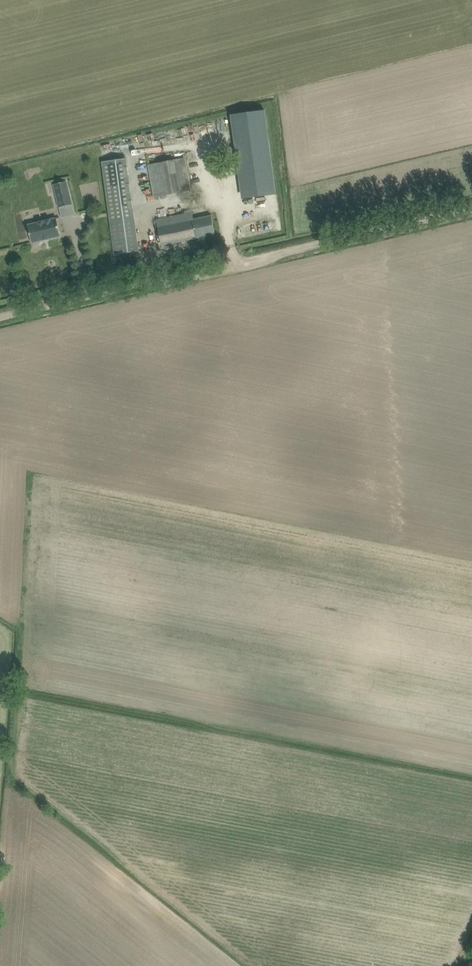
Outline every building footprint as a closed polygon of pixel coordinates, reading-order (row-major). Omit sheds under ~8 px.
[(266,111),(231,116),(242,200),(277,196),(266,111)] [(102,162),(114,254),(139,251),(126,158),(102,162)] [(186,158),(148,165),(153,198),(191,191),(186,158)] [(72,205),(67,181),(54,184),(59,208),(72,205)] [(156,219),(162,245),(215,234),(212,216),(194,220),(193,219),(191,209),(185,211),(185,213),(156,219)] [(41,243),(41,241),(61,236),(57,218),(28,225),(28,227),(26,227),(28,233),(29,232),(32,243),(35,242),(35,244),(41,243)]
